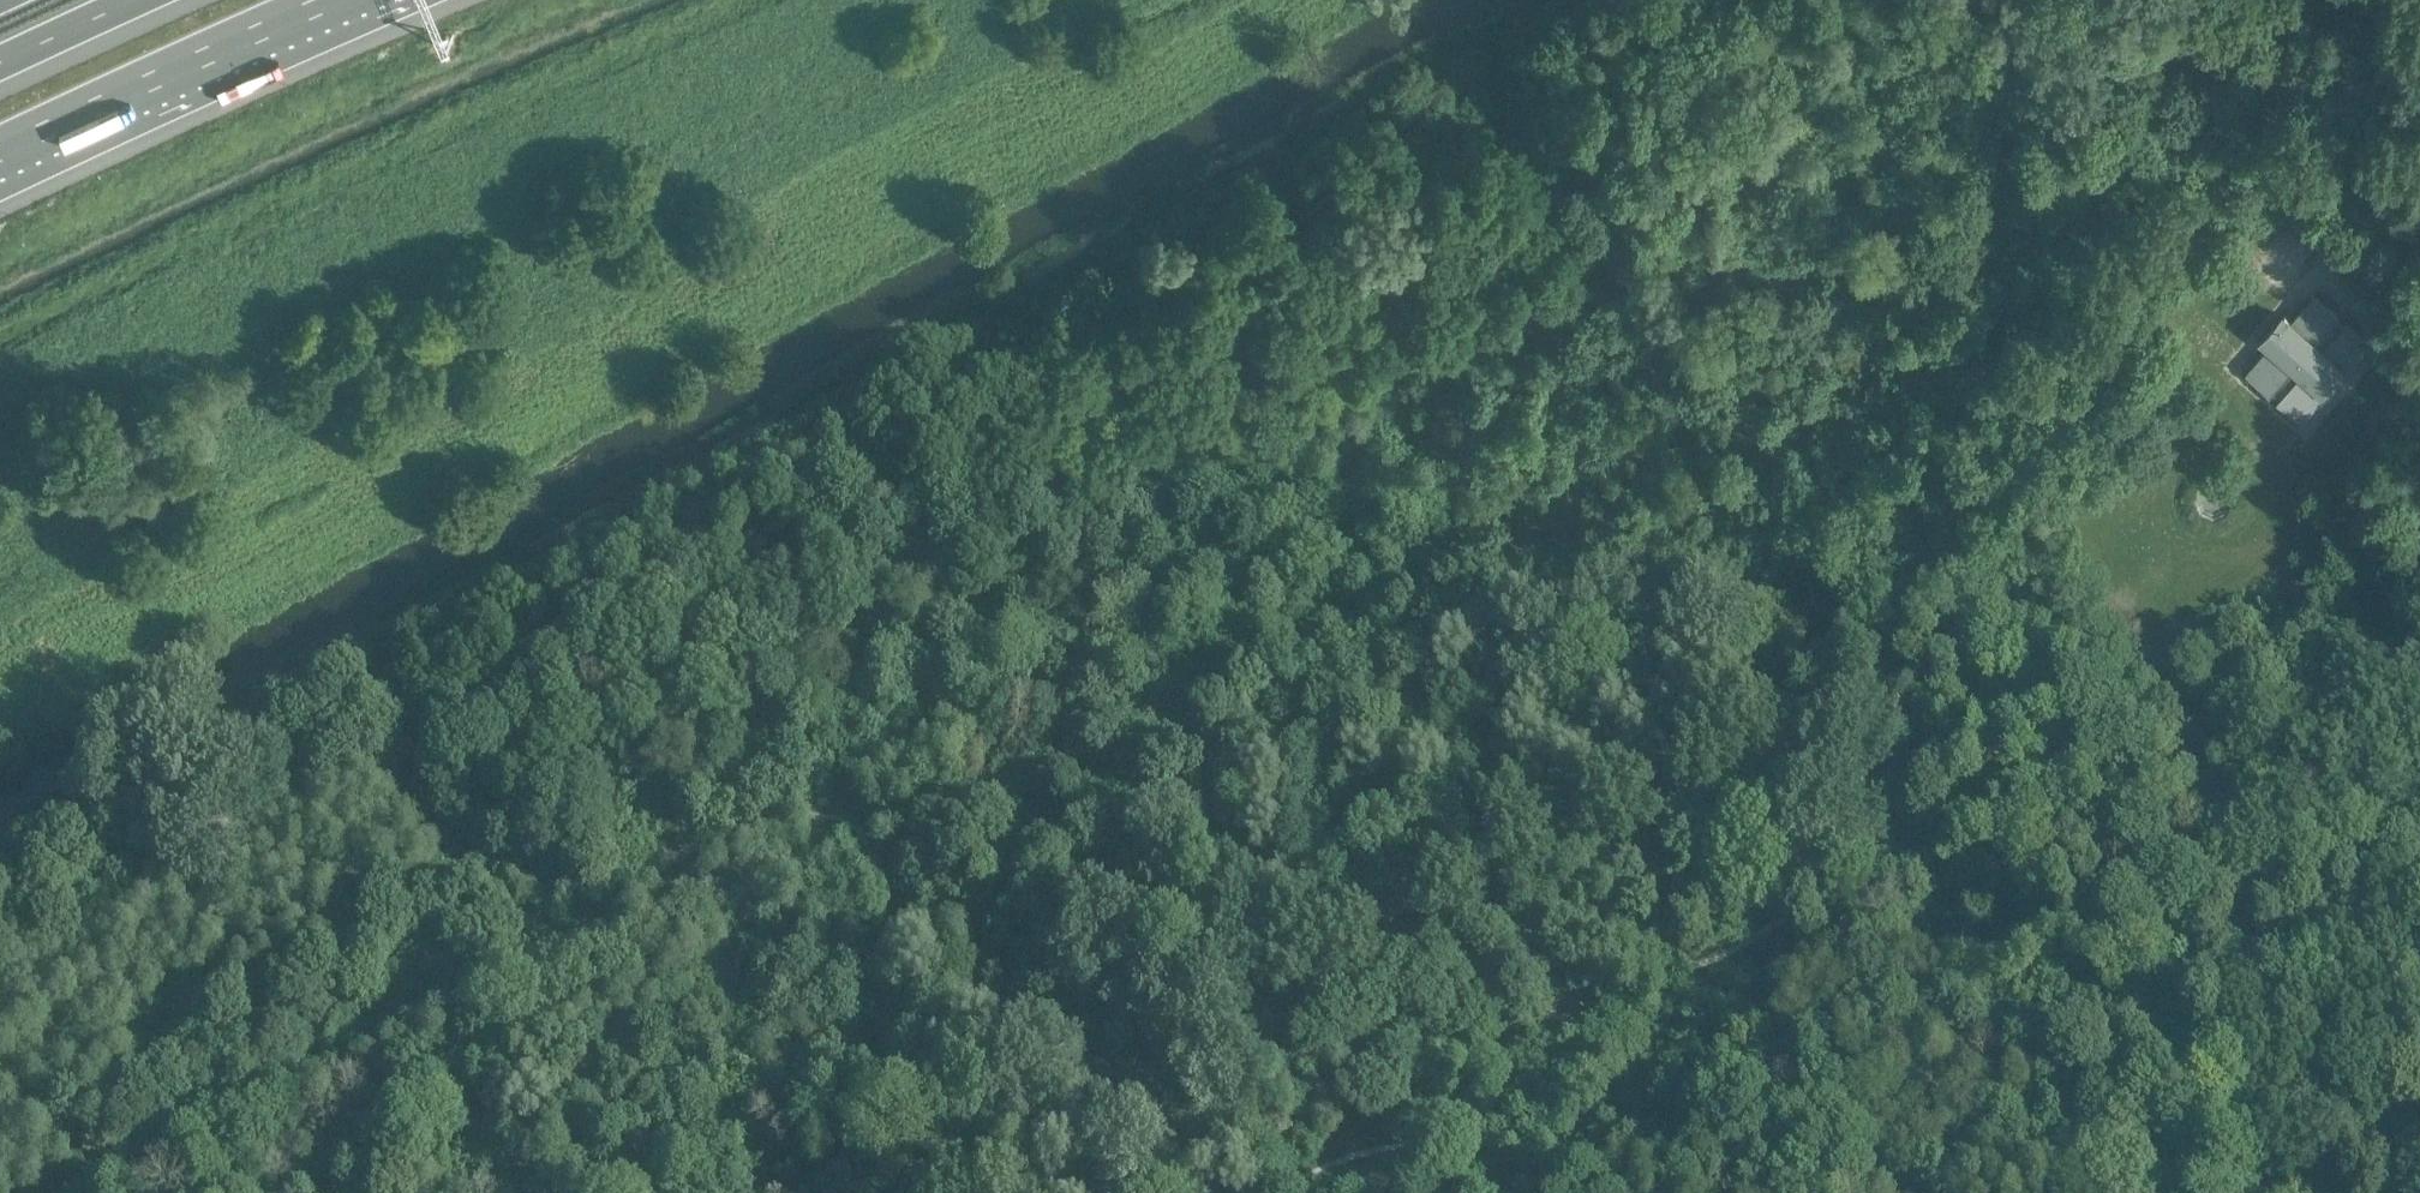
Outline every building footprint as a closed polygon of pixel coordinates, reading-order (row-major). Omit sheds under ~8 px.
[(2263,341),(2269,346),(2271,347),(2248,373),(2271,394),(2273,391),(2281,397),(2278,400),(2302,421),(2325,394),(2323,391),(2333,380),(2343,368),(2346,370),(2370,343),(2346,322),(2344,325),(2337,319),(2339,316),(2316,296),(2293,322),(2285,315),(2263,341)]
